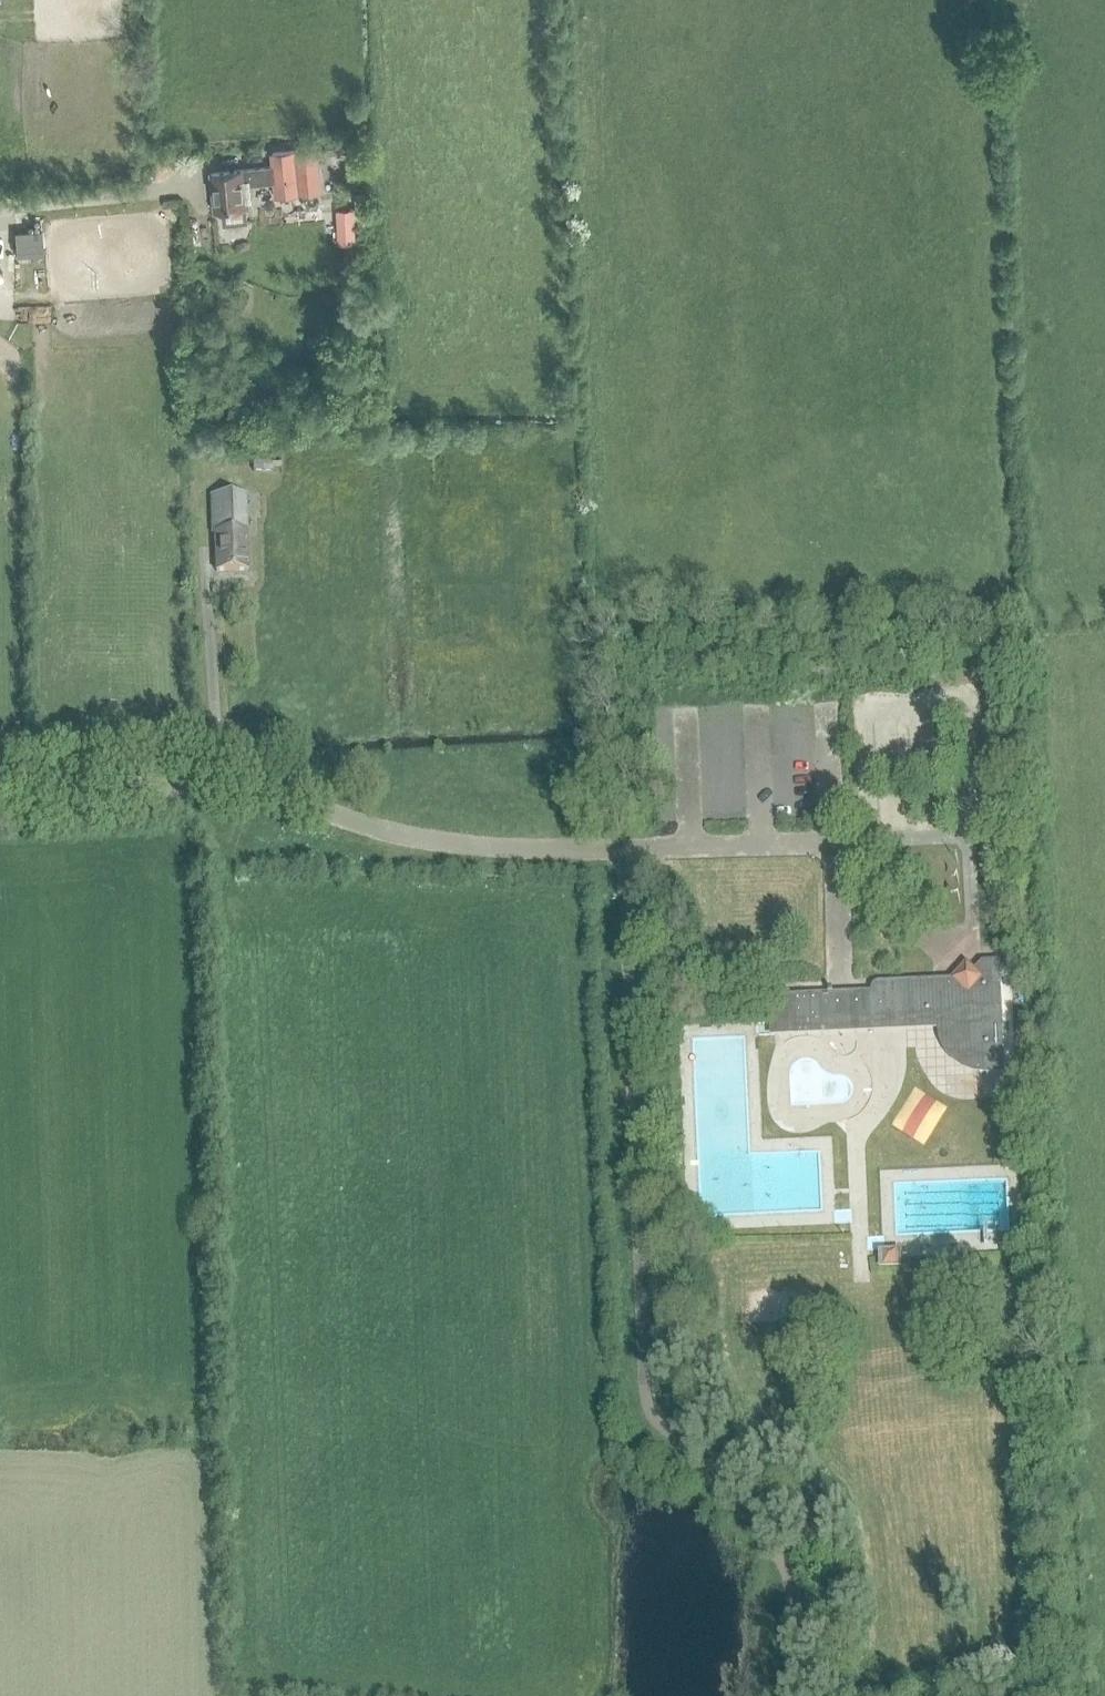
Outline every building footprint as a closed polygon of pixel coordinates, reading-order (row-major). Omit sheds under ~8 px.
[(321,193),(317,150),(272,154),(273,167),(209,173),(212,211),(221,210),(223,225),(245,223),(244,208),(245,208),(243,185),(274,182),(275,198),(321,193)] [(336,210),(337,244),(355,244),(354,209),(336,210)] [(43,230),(14,230),(14,255),(43,255),(43,230)] [(254,458),(253,472),(272,472),(272,459),(254,458)] [(214,534),(215,571),(246,571),(246,533),(246,495),(211,495),(212,534),(214,534)] [(789,997),(789,993),(768,994),(769,1022),(822,1020),(822,1026),(944,1021),(944,1030),(946,1040),(950,1049),(957,1057),(965,1063),(974,1066),(984,1067),(985,1076),(1003,1075),(998,963),(980,964),(958,988),(950,981),(879,984),(874,985),(871,989),(870,993),(832,995),(832,991),(828,992),(828,995),(789,997)] [(928,1141),(948,1101),(914,1084),(894,1124),(928,1141)] [(896,1264),(896,1259),(896,1255),(882,1256),(883,1264),(896,1264)]
